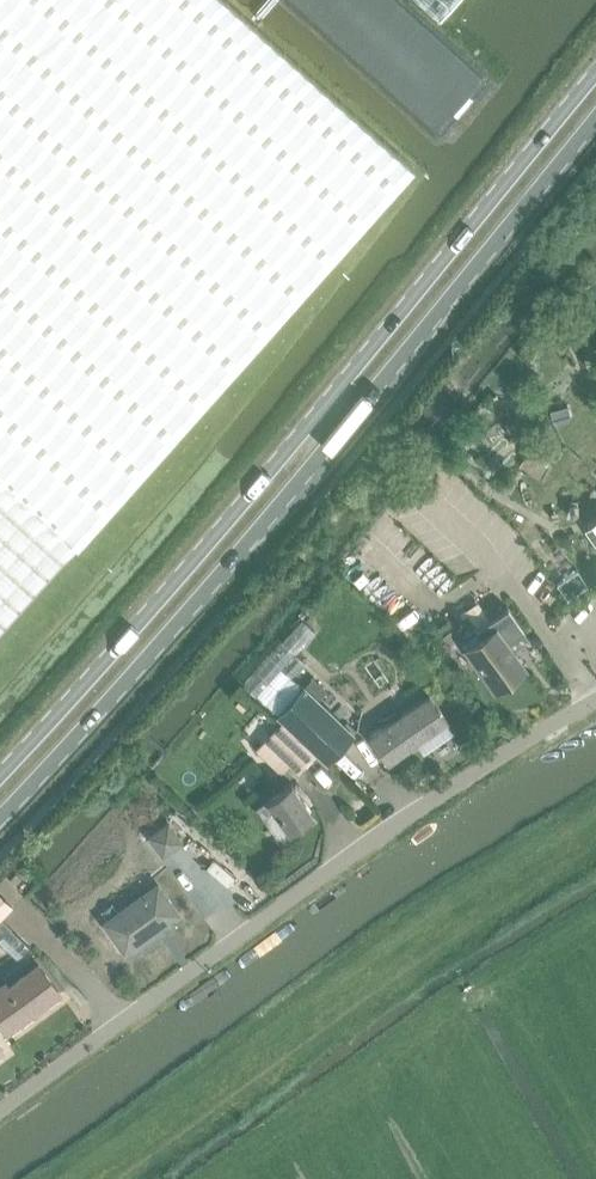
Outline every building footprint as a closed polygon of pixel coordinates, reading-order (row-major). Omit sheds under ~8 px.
[(78,545),(287,310),(415,167),(227,0),(0,0),(0,632),(78,545)] [(439,16),(452,3),(454,0),(421,0),(439,16)] [(568,404),(549,409),(552,420),(571,415),(568,404)] [(595,542),(595,515),(593,517),(584,524),(595,542)] [(466,649),(496,692),(526,671),(506,643),(523,631),(506,607),(475,628),(482,638),(466,649)] [(242,685),(277,716),(316,752),(317,753),(327,762),(351,735),(291,677),(304,662),(294,652),(313,631),(300,620),(242,685)] [(450,725),(431,697),(371,740),(391,768),(450,725)] [(298,771),(316,752),(277,716),(251,744),(280,771),(288,762),(298,771)] [(312,815),(290,783),(265,800),(288,832),(312,815)] [(182,843),(167,823),(147,838),(162,858),(182,843)] [(124,953),(178,914),(157,885),(103,923),(124,953)] [(12,906),(0,894),(0,919),(12,906)] [(0,936),(0,943),(17,960),(29,947),(9,927),(0,936)] [(1,1028),(4,1033),(59,993),(39,965),(10,985),(5,978),(0,982),(0,1026),(1,1028)]
